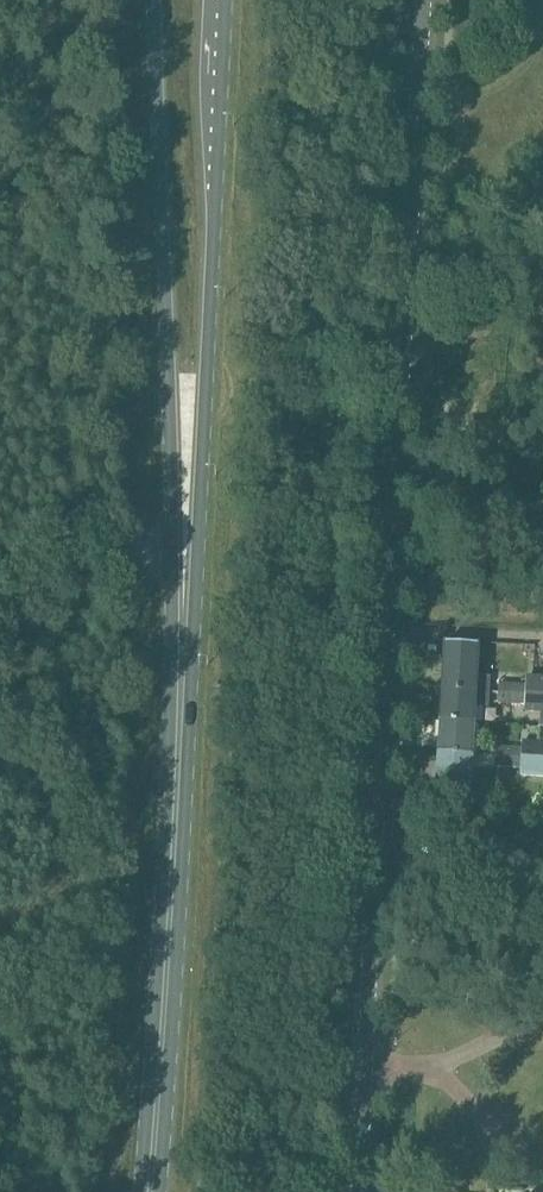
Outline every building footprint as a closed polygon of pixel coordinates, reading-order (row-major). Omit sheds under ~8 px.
[(442,689),(475,691),(478,644),(445,642),(442,689)] [(542,695),(542,677),(526,675),(525,684),(498,682),(498,693),(542,695)] [(473,723),(475,691),(442,689),(440,721),(473,723)] [(498,693),(497,703),(524,705),(524,712),(542,713),(542,695),(498,693)] [(471,754),(473,723),(440,721),(439,752),(471,754)] [(542,758),(542,741),(522,740),(522,748),(495,746),(495,755),(542,758)] [(469,787),(471,754),(439,752),(437,785),(469,787)] [(495,755),(494,766),(520,768),(520,775),(542,777),(542,758),(495,755)]
